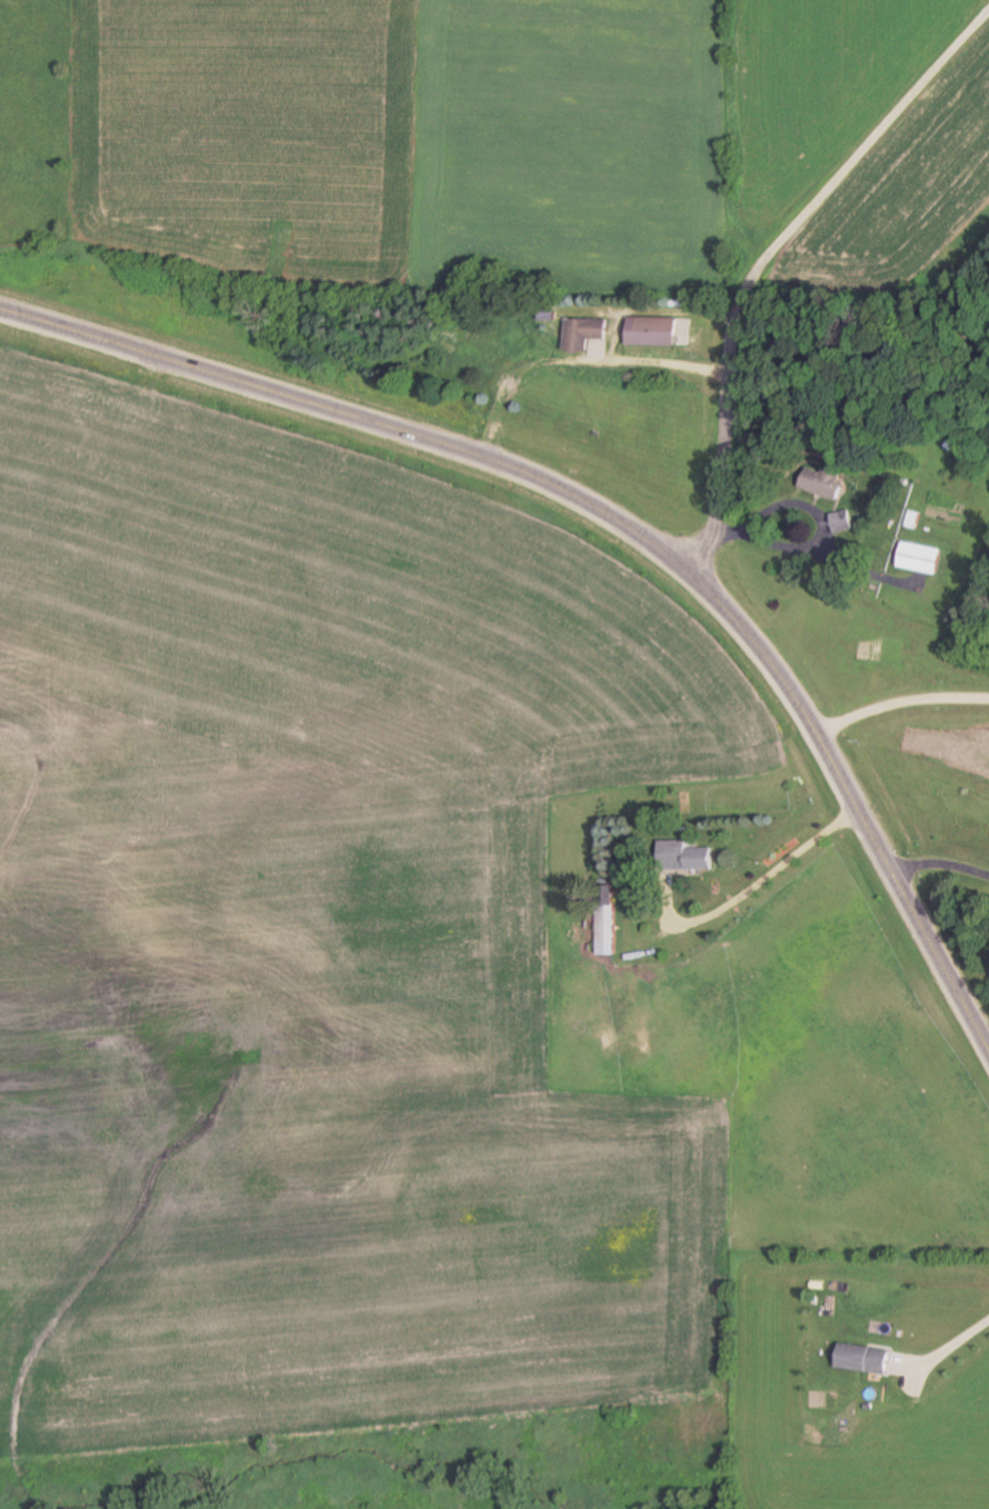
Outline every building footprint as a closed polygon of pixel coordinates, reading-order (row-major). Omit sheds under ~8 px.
[(572,307),(572,340),(591,340),(591,327),(608,327),(608,307),(572,307)] [(631,308),(631,332),(675,333),(675,309),(631,308)] [(807,464),(800,482),(822,490),(823,488),(838,494),(844,478),(835,475),(837,470),(821,464),(819,469),(807,464)] [(853,530),(849,512),(833,516),(837,534),(853,530)] [(898,568),(937,576),(942,551),(903,542),(898,568)] [(688,841),(660,841),(660,871),(713,871),(713,849),(688,849),(688,841)] [(614,886),(597,887),(598,956),(616,955),(614,886)] [(887,1375),(890,1350),(840,1343),(837,1369),(887,1375)]
